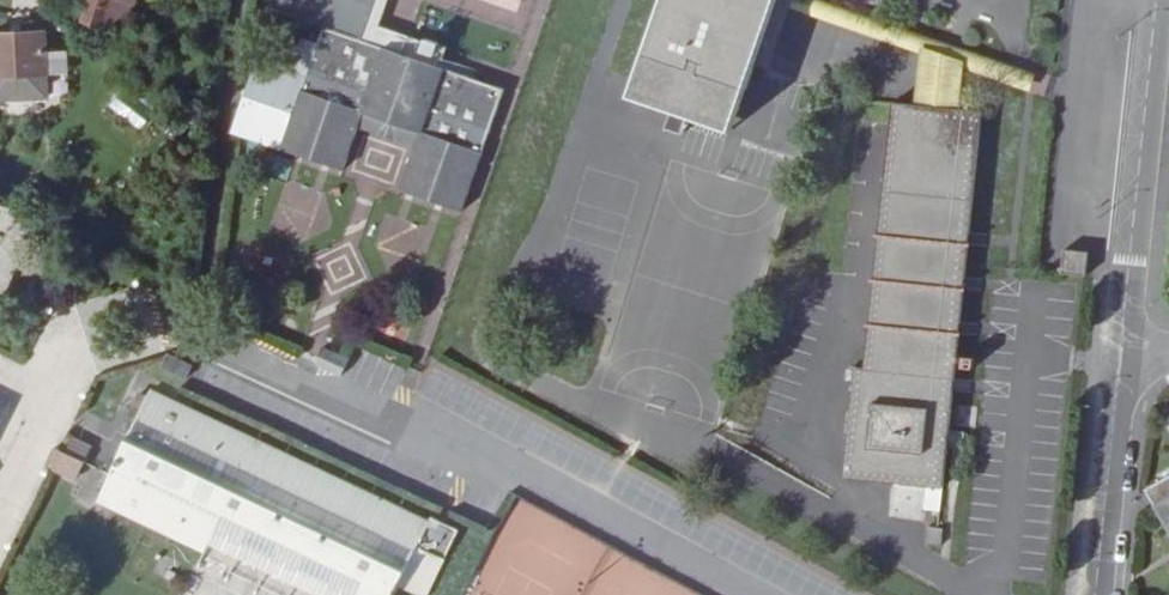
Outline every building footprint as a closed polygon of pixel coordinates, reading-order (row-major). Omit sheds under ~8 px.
[(85,22),(105,29),(125,35),(138,0),(93,0),(85,22)] [(273,6),(326,24),(283,146),(345,167),(365,109),(423,129),(418,144),(403,187),(467,207),(507,87),(364,37),(377,0),(274,0),(273,6)] [(748,87),(776,6),(779,0),(666,0),(648,54),(632,99),(732,132),(748,87)] [(101,41),(105,29),(85,22),(81,33),(101,41)] [(47,32),(0,34),(0,102),(50,100),(47,32)] [(917,105),(962,109),(966,72),(922,57),(917,105)] [(985,112),(962,109),(917,105),(894,103),(866,369),(857,369),(846,478),(928,486),(925,510),(943,512),(985,112)] [(388,134),(418,144),(423,129),(365,109),(360,124),(388,134)] [(1085,277),(1088,252),(1067,251),(1064,275),(1085,277)] [(327,370),(335,353),(328,349),(319,366),(327,370)] [(204,367),(171,351),(160,373),(193,388),(204,367)] [(351,361),(335,353),(327,370),(343,378),(351,361)] [(103,493),(209,543),(316,594),(396,594),(429,528),(228,435),(149,398),(103,493)] [(58,451),(55,449),(47,465),(50,467),(58,451)] [(76,480),(85,463),(58,451),(50,467),(55,469),(76,480)] [(1168,499),(1168,477),(1145,491),(1155,508),(1168,499)] [(1155,508),(1168,532),(1168,499),(1155,508)] [(927,545),(942,546),(944,529),(930,528),(927,545)]
